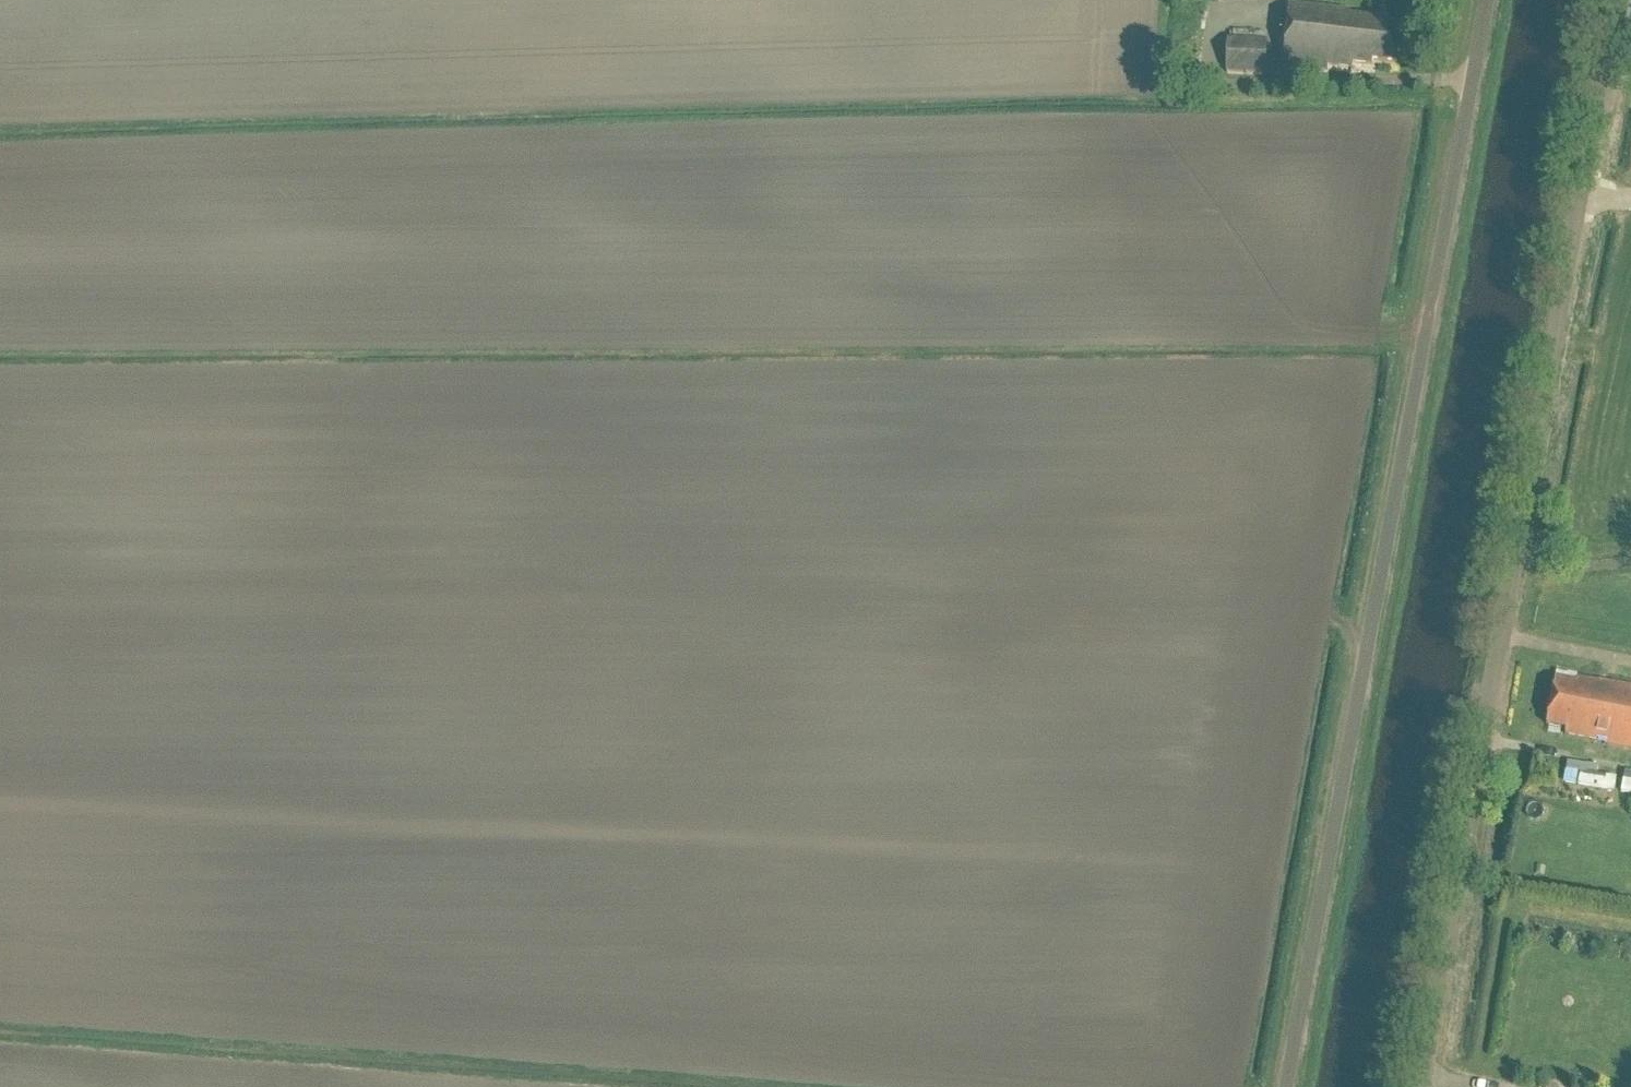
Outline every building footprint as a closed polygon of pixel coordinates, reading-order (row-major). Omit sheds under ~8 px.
[(1350,16),(1350,11),(1291,5),(1284,66),(1329,71),(1329,66),(1352,69),(1353,64),(1373,66),(1374,62),(1397,64),(1401,26),(1377,23),(1377,19),(1350,16)] [(1268,41),(1227,39),(1225,74),(1266,76),(1268,41)] [(1555,680),(1546,726),(1566,730),(1565,735),(1605,743),(1605,745),(1630,750),(1630,687),(1599,681),(1598,683),(1578,679),(1577,684),(1555,680)] [(1578,785),(1578,786),(1614,792),(1616,779),(1596,776),(1597,768),(1567,764),(1564,783),(1578,785)] [(1621,794),(1630,796),(1630,775),(1624,774),(1621,794)]
